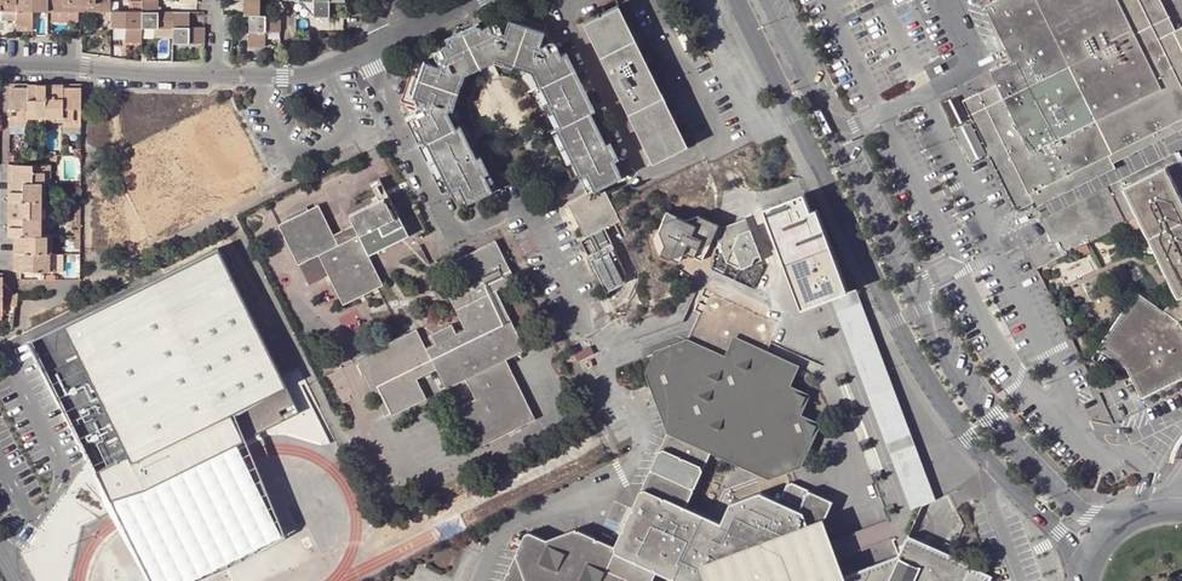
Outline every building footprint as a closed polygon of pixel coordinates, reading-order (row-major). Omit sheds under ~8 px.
[(18,19),(18,0),(0,0),(0,19),(18,19)] [(18,26),(34,26),(34,10),(49,10),(49,0),(18,0),(18,19),(18,26)] [(49,10),(78,10),(78,0),(49,0),(49,10)] [(78,10),(110,10),(110,0),(78,0),(78,10)] [(143,0),(130,0),(130,10),(110,10),(110,26),(125,26),(125,40),(142,40),(143,25),(143,0)] [(143,25),(147,25),(155,25),(155,33),(175,34),(175,10),(158,10),(158,0),(143,0),(143,25)] [(244,12),(250,12),(263,12),(263,0),(244,0),(244,12)] [(281,2),(296,2),(312,3),(312,17),(327,18),(328,7),(326,5),(327,3),(342,3),(342,0),(281,0),(281,2)] [(986,6),(1013,60),(992,70),(998,84),(971,98),(1021,199),(1057,181),(1060,186),(1095,169),(1093,164),(1181,119),(1181,46),(1181,45),(1178,47),(1154,0),(998,0),(986,6)] [(1178,30),(1162,0),(1154,0),(1178,47),(1181,45),(1181,46),(1181,28),(1178,30)] [(687,144),(618,6),(583,23),(653,162),(687,144)] [(204,26),(189,26),(181,25),(181,11),(175,10),(175,34),(175,43),(204,43),(204,26)] [(262,40),(269,40),(269,30),(284,30),(284,13),(280,13),(263,12),(250,12),(250,45),(262,45),(262,40)] [(603,187),(606,184),(614,180),(610,173),(619,169),(614,159),(619,157),(611,141),(606,144),(590,112),(595,110),(567,54),(562,55),(555,42),(552,41),(547,32),(510,20),(501,24),(496,20),(478,28),(475,22),(444,38),(447,45),(435,50),(434,57),(425,62),(422,61),(411,98),(415,99),(414,102),(416,105),(414,108),(415,111),(417,115),(420,121),(414,124),(424,141),(425,140),(434,156),(442,173),(450,188),(455,199),(463,195),(464,196),(466,200),(478,194),(490,188),(482,172),(487,170),(480,154),(479,153),(474,155),(459,124),(454,127),(446,108),(453,110),(455,102),(448,100),(451,90),(455,81),(464,84),(467,76),(480,69),(495,62),(495,64),(497,63),(503,60),(504,56),(514,60),(525,63),(523,68),(530,70),(531,66),(536,67),(543,82),(541,83),(550,103),(547,104),(551,112),(555,111),(562,126),(556,128),(565,145),(573,161),(581,176),(587,174),(595,190),(603,187)] [(511,68),(512,64),(514,60),(504,56),(503,60),(502,65),(511,68)] [(523,68),(525,63),(514,60),(512,64),(523,68)] [(455,81),(451,90),(458,93),(461,93),(464,84),(455,81)] [(547,104),(550,103),(541,83),(536,86),(545,105),(547,104)] [(27,125),(27,121),(27,85),(9,85),(9,125),(27,125)] [(45,85),(27,85),(27,121),(45,121),(45,85)] [(45,121),(63,121),(63,85),(45,85),(45,121)] [(82,85),(63,85),(63,121),(63,126),(81,126),(82,85)] [(458,93),(451,90),(448,100),(455,102),(458,93)] [(971,98),(964,101),(1018,210),(1033,202),(1036,207),(1116,168),(1113,163),(1181,129),(1181,119),(1093,164),(1095,169),(1060,186),(1057,181),(1021,199),(971,98)] [(968,124),(960,128),(976,160),(989,153),(963,102),(950,108),(955,117),(962,113),(968,124)] [(562,126),(555,111),(551,112),(549,113),(556,128),(562,126)] [(411,117),(414,124),(420,121),(417,115),(411,117)] [(27,133),(27,125),(9,125),(9,133),(27,133)] [(551,130),(560,147),(565,145),(556,128),(551,130)] [(417,144),(425,160),(434,156),(425,140),(424,141),(417,144)] [(565,145),(560,147),(568,163),(573,161),(565,145)] [(1181,185),(1181,169),(1173,152),(1040,218),(1044,226),(1082,207),(1087,216),(1113,203),(1109,194),(1162,168),(1167,177),(1176,173),(1181,185)] [(434,156),(425,160),(434,177),(442,173),(434,156)] [(9,164),(9,182),(45,182),(50,182),(50,165),(12,164),(9,164)] [(1176,173),(1167,177),(1162,168),(1109,194),(1113,203),(1087,216),(1082,207),(1044,226),(1059,256),(1138,217),(1177,297),(1162,310),(1135,292),(1097,347),(1109,356),(1126,367),(1140,397),(1181,376),(1181,185),(1176,173)] [(614,180),(623,176),(619,169),(610,173),(614,180)] [(495,186),(487,170),(482,172),(490,188),(495,186)] [(581,176),(590,193),(595,190),(587,174),(581,176)] [(45,200),(45,182),(9,182),(9,200),(45,200)] [(603,187),(595,190),(590,193),(582,197),(569,203),(587,242),(593,239),(606,232),(604,229),(620,221),(603,187)] [(811,192),(775,205),(811,305),(850,291),(820,209),(818,210),(811,192)] [(389,196),(350,215),(355,225),(359,235),(338,245),(334,235),(319,206),(308,211),(311,216),(292,225),(289,220),(279,225),(299,263),(300,263),(319,254),(329,274),(344,304),(383,284),(368,255),(408,235),(389,196)] [(9,200),(9,217),(45,217),(45,200),(9,200)] [(811,305),(775,205),(771,206),(808,306),(811,305)] [(824,208),(820,209),(850,291),(853,290),(824,208)] [(292,225),(311,216),(308,211),(289,220),(292,225)] [(694,224),(675,216),(660,221),(657,229),(663,244),(659,253),(669,258),(680,251),(701,261),(711,238),(718,224),(698,215),(694,224)] [(740,268),(768,257),(752,216),(724,227),(718,241),(726,262),(740,268)] [(44,235),(45,217),(9,217),(9,235),(15,235),(44,235)] [(724,227),(718,224),(711,238),(718,241),(724,227)] [(338,245),(359,235),(355,225),(334,235),(338,245)] [(599,249),(612,243),(606,232),(593,239),(599,249)] [(15,254),(50,254),(50,235),(44,235),(15,235),(15,254)] [(606,294),(626,284),(627,273),(612,243),(599,249),(593,239),(587,242),(585,243),(606,294)] [(426,349),(417,330),(358,359),(387,418),(427,398),(417,378),(437,368),(447,388),(466,378),(476,398),(457,409),(477,448),(535,418),(506,359),(525,350),(496,290),(516,281),(496,242),(457,261),(467,280),(447,290),(467,329),(457,334),(452,325),(432,334),(437,344),(426,349)] [(217,248),(31,340),(110,499),(143,489),(237,443),(298,412),(217,248)] [(20,271),(29,271),(55,271),(55,254),(50,254),(15,254),(15,271),(18,271),(20,271)] [(63,254),(55,254),(55,271),(63,271),(63,254)] [(329,274),(319,254),(300,263),(310,283),(329,274)] [(927,489),(932,501),(938,499),(862,287),(857,289),(837,297),(913,508),(916,507),(912,495),(927,489)] [(766,354),(768,350),(772,341),(779,324),(710,292),(689,338),(688,340),(728,359),(736,340),(766,354)] [(786,387),(793,372),(795,367),(766,354),(736,340),(728,359),(688,340),(687,342),(657,352),(649,370),(670,427),(720,451),(719,453),(771,476),(800,465),(818,426),(798,416),(807,397),(786,387)] [(1109,356),(1097,347),(1090,357),(1103,365),(1109,356)] [(581,533),(577,535),(575,532),(549,542),(536,536),(532,535),(525,537),(505,580),(655,580),(659,571),(681,580),(965,580),(971,567),(969,563),(911,537),(907,539),(899,556),(842,577),(832,552),(823,526),(824,522),(821,520),(828,505),(831,507),(833,502),(792,484),(782,504),(763,495),(733,506),(724,525),(688,508),(714,453),(673,434),(666,438),(642,489),(645,494),(637,511),(633,510),(615,549),(581,533)] [(110,499),(150,580),(218,580),(289,546),(237,443),(143,489),(110,499)] [(645,494),(642,489),(633,510),(637,511),(645,494)] [(927,489),(912,495),(916,507),(932,501),(927,489)] [(430,502),(428,497),(405,509),(407,514),(430,502)] [(824,522),(831,507),(828,505),(821,520),(824,522)] [(991,577),(971,567),(965,580),(989,580),(991,577)]
